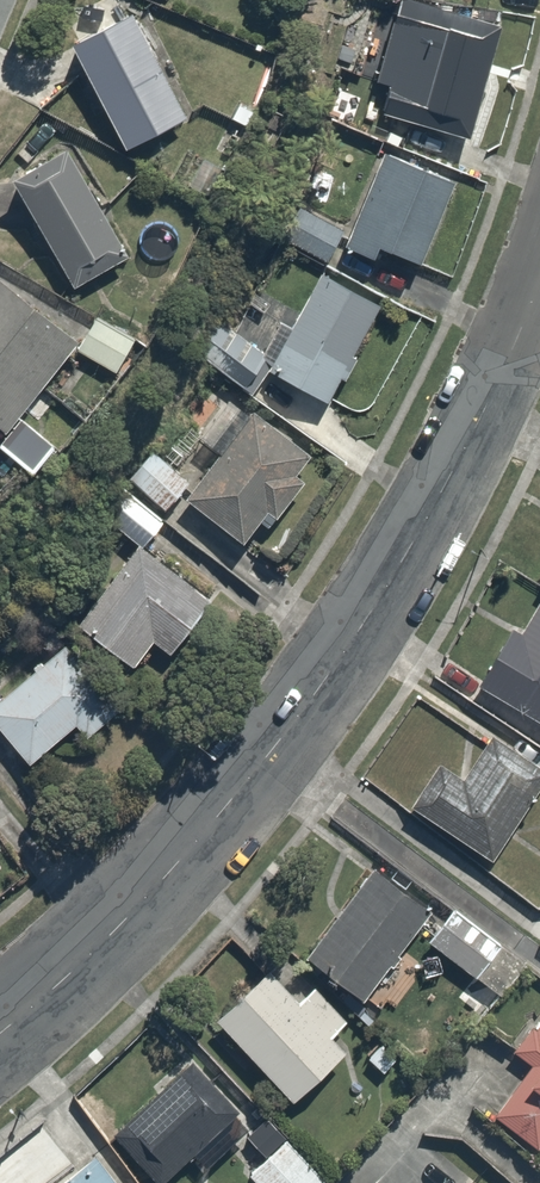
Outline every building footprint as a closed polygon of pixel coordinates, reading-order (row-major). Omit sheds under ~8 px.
[(402,0),(399,0),(370,81),(386,87),(374,122),(446,148),(454,126),(470,131),(504,36),(402,0)] [(146,4),(71,42),(125,149),(200,111),(146,4)] [(123,257),(63,147),(12,175),(72,285),(123,257)] [(461,186),(387,155),(348,249),(383,264),(387,253),(427,270),(461,186)] [(346,227),(292,200),(273,240),(326,267),(346,227)] [(0,268),(0,426),(3,428),(80,330),(0,268)] [(382,302),(323,272),(273,373),(332,402),(382,302)] [(274,360),(221,318),(195,352),(247,394),(274,360)] [(132,341),(98,319),(78,349),(113,371),(132,341)] [(321,460),(255,406),(183,496),(249,550),(321,460)] [(52,447),(20,421),(2,444),(34,470),(52,447)] [(190,482),(153,453),(132,481),(168,509),(190,482)] [(167,521),(122,486),(100,515),(137,543),(78,619),(136,664),(154,640),(178,658),(230,591),(157,534),(167,521)] [(512,627),(480,687),(539,719),(539,602),(523,633),(512,627)] [(62,648),(0,700),(0,727),(29,761),(77,721),(88,734),(116,711),(62,648)] [(539,782),(539,765),(495,738),(472,775),(442,757),(412,807),(494,857),(539,782)] [(433,901),(380,863),(305,967),(358,1005),(433,901)] [(532,967),(456,909),(432,941),(508,999),(532,967)] [(292,1097),(345,1049),(335,1037),(351,1023),(319,987),(303,1001),(272,967),(219,1015),(292,1097)] [(517,1046),(533,1058),(491,1111),(539,1151),(539,1017),(517,1046)] [(237,1099),(193,1055),(114,1133),(158,1178),(237,1099)] [(293,1134),(251,1173),(260,1182),(332,1182),(336,1180),(293,1134)] [(93,1152),(59,1182),(117,1182),(93,1152)]
